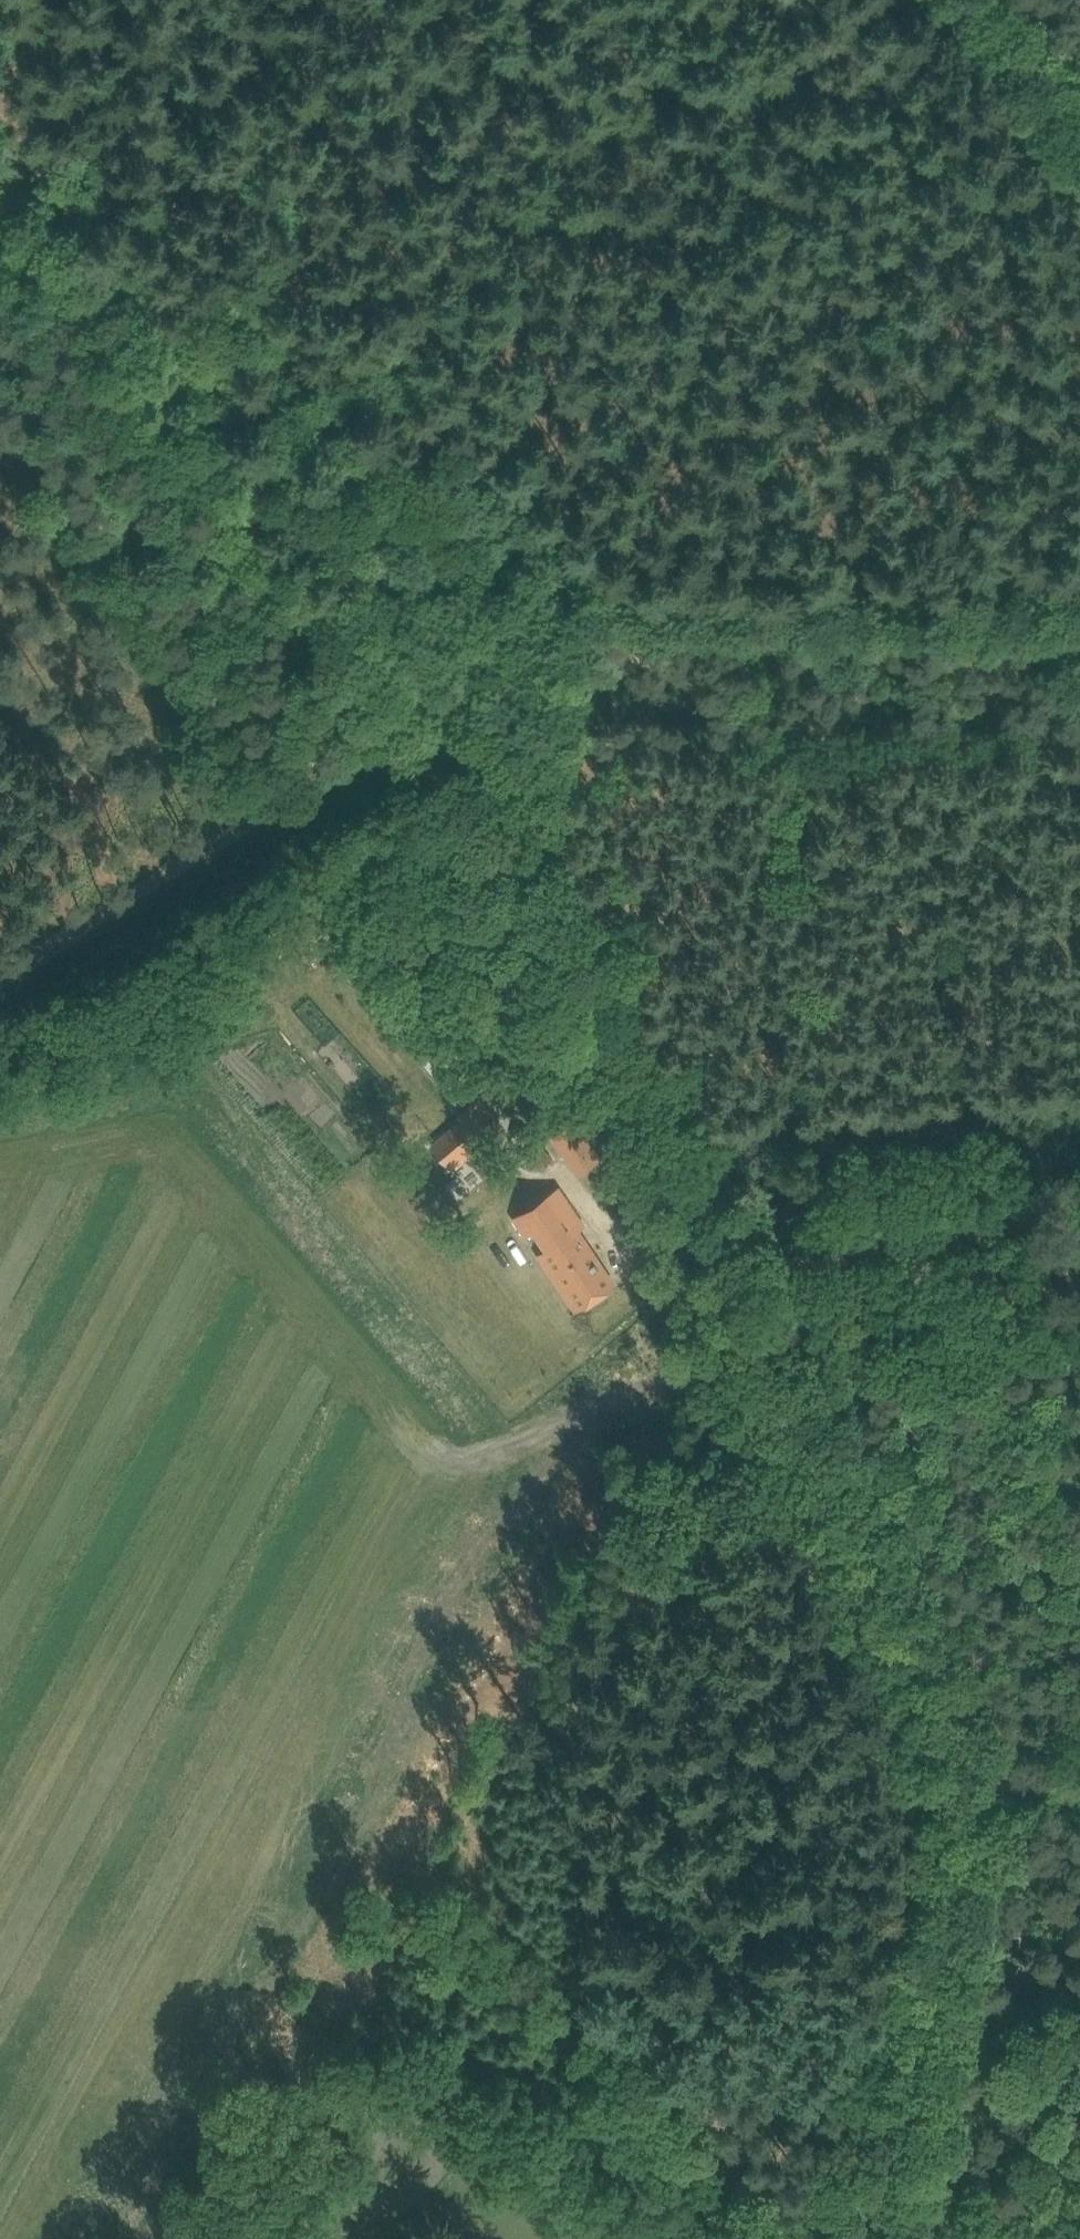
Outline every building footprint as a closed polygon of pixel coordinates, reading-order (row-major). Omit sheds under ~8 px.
[(462,1120),(433,1145),(451,1166),(467,1152),(470,1155),(483,1144),(480,1140),(497,1126),(476,1101),(459,1116),(462,1120)] [(529,1124),(516,1133),(543,1168),(555,1159),(529,1124)] [(589,1143),(568,1159),(579,1174),(600,1158),(589,1143)] [(578,1228),(559,1240),(539,1254),(576,1310),(615,1284),(578,1228)]
